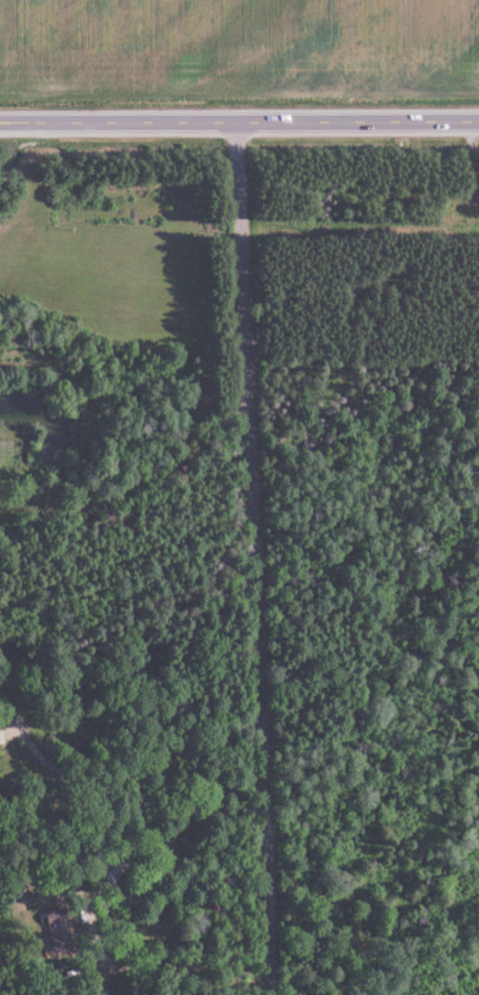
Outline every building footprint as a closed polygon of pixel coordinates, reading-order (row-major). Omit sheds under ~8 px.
[(66,910),(42,911),(44,958),(68,957),(66,910)]
